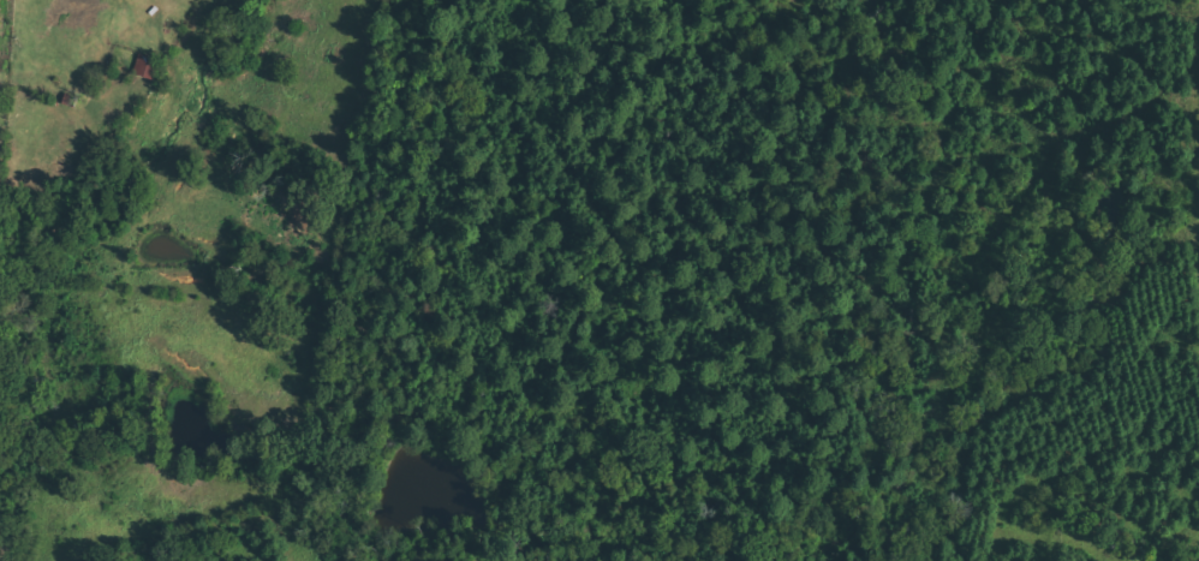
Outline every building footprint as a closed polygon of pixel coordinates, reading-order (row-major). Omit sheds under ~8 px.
[(156,79),(162,60),(140,53),(134,73),(156,79)]
